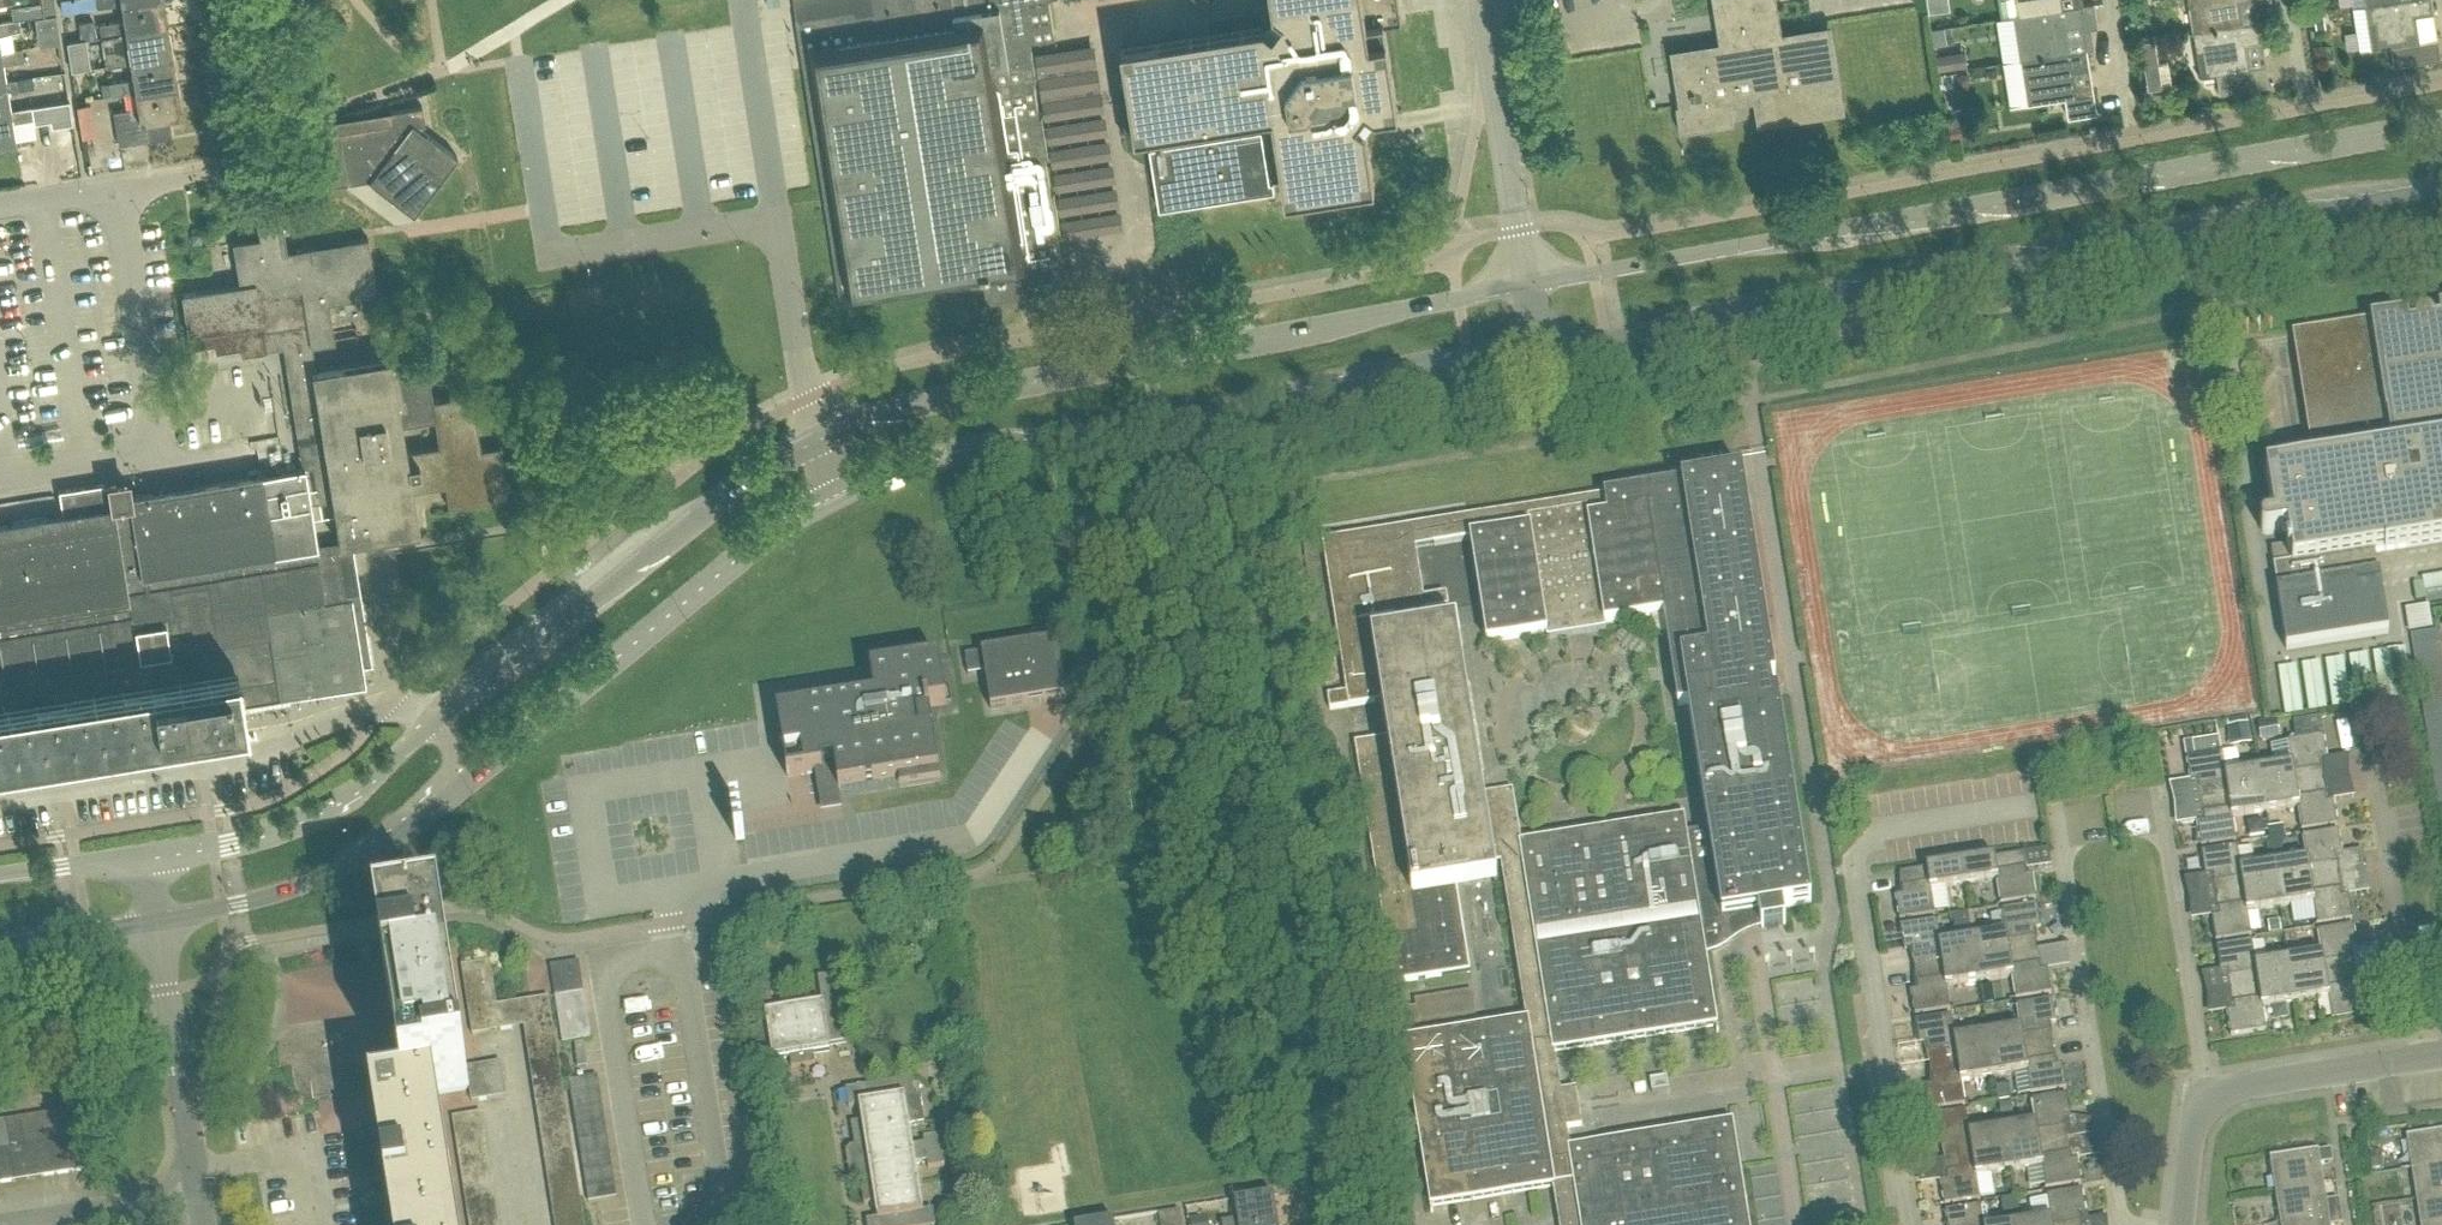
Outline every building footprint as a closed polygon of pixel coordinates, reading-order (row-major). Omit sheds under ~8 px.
[(43,14),(55,12),(53,0),(41,0),(43,14)] [(78,0),(61,0),(62,10),(80,7),(78,0)] [(125,30),(167,23),(164,0),(122,0),(120,0),(120,1),(123,18),(99,21),(101,34),(125,30)] [(828,206),(841,294),(863,291),(861,281),(972,264),(975,282),(985,280),(988,300),(1019,295),(1029,294),(1059,289),(1057,280),(1070,278),(1068,265),(1065,266),(1060,237),(1059,230),(1062,229),(1056,190),(1052,190),(1047,154),(1050,153),(1043,114),(1040,114),(1035,78),(1038,77),(1032,39),(1056,36),(1051,0),(795,0),(828,206)] [(1120,78),(1124,104),(1130,141),(1157,137),(1158,143),(1151,145),(1160,205),(1275,187),(1274,178),(1283,176),(1286,195),(1375,181),(1368,132),(1366,124),(1376,112),(1378,111),(1399,108),(1386,22),(1402,19),(1399,0),(1273,0),(1274,8),(1265,20),(1122,43),(1127,77),(1120,78)] [(1677,52),(1685,103),(1683,103),(1682,102),(1676,103),(1680,129),(1734,121),(1731,102),(1736,101),(1735,95),(1759,91),(1763,116),(1766,115),(1767,121),(1776,120),(1775,114),(1838,104),(1837,100),(1843,99),(1842,91),(1836,92),(1826,28),(1822,29),(1821,23),(1813,24),(1814,30),(1776,36),(1771,0),(1713,0),(1714,8),(1720,7),(1723,21),(1729,20),(1732,37),(1733,43),(1727,44),(1689,50),(1688,44),(1680,46),(1681,52),(1677,52)] [(2062,7),(2062,6),(2061,0),(1999,0),(2002,16),(2011,15),(2062,7)] [(2191,31),(2242,23),(2241,22),(2238,0),(2186,0),(2191,31)] [(2353,5),(2360,48),(2386,44),(2388,61),(2435,53),(2432,37),(2438,36),(2438,35),(2420,38),(2416,14),(2434,11),(2432,0),(2383,0),(2362,3),(2353,5)] [(2094,1),(2079,3),(2062,6),(2062,7),(2011,15),(2018,59),(2070,50),(2069,49),(2066,26),(2081,23),(2081,26),(2097,24),(2094,1)] [(43,14),(35,15),(37,33),(58,30),(55,12),(43,14)] [(1,50),(1,49),(13,47),(10,30),(20,29),(18,16),(6,18),(0,19),(0,50),(1,50)] [(2263,39),(2259,19),(2241,22),(2242,23),(2191,31),(2198,74),(2214,72),(2218,92),(2260,85),(2257,64),(2248,65),(2245,41),(2263,39)] [(130,59),(172,52),(167,23),(125,30),(101,34),(105,63),(130,59)] [(6,78),(3,62),(13,60),(24,58),(22,45),(1,49),(1,50),(0,50),(0,80),(6,79),(6,78)] [(2018,59),(2004,61),(2011,104),(2063,96),(2066,115),(2095,111),(2092,90),(2077,93),(2073,69),(2088,67),(2085,47),(2069,49),(2070,50),(2018,59)] [(1047,108),(1102,99),(1094,51),(1040,60),(1047,108)] [(135,88),(177,81),(172,52),(130,59),(132,76),(108,80),(110,93),(134,89),(135,88)] [(88,56),(70,59),(72,69),(89,67),(88,56)] [(11,107),(8,90),(18,89),(16,76),(6,78),(6,79),(0,80),(0,110),(11,108),(11,107)] [(135,88),(134,89),(137,106),(113,109),(118,143),(172,134),(168,114),(182,112),(177,81),(135,88)] [(50,119),(50,121),(71,118),(68,99),(47,102),(50,119)] [(11,108),(0,110),(0,141),(16,138),(13,120),(23,119),(23,118),(33,117),(31,104),(11,107),(11,108)] [(456,154),(436,139),(426,131),(421,104),(390,109),(391,120),(338,129),(347,181),(367,178),(412,212),(442,173),(456,154)] [(198,229),(191,231),(193,239),(201,238),(200,229),(198,229)] [(318,340),(288,344),(320,542),(445,523),(449,542),(509,533),(502,491),(504,491),(493,421),(491,422),(481,356),(423,365),(412,293),(313,308),(315,325),(318,340)] [(2438,310),(2440,320),(2435,321),(2434,319),(2433,317),(2432,315),(2431,314),(2429,313),(2428,312),(2426,312),(2423,312),(2422,312),(2420,313),(2418,314),(2416,316),(2415,318),(2415,320),(2414,321),(2414,323),(2415,324),(2409,325),(2408,315),(2370,321),(2370,322),(2303,333),(2323,463),(2265,472),(2273,521),(2265,522),(2264,522),(2263,523),(2262,524),(2261,525),(2260,527),(2260,528),(2260,530),(2260,531),(2262,533),(2263,535),(2264,535),(2266,536),(2268,536),(2287,533),(2289,547),(2271,550),(2277,591),(2276,591),(2286,651),(2388,635),(2375,554),(2441,543),(2441,309),(2438,310)] [(229,666),(235,704),(314,692),(313,691),(364,683),(366,683),(362,663),(371,662),(360,594),(317,601),(316,592),(325,590),(305,465),(263,472),(261,472),(179,485),(130,493),(128,480),(111,482),(105,483),(105,481),(59,488),(63,512),(0,522),(0,703),(229,666)] [(1390,760),(1357,765),(1385,943),(1392,988),(1471,976),(1455,872),(1500,865),(1525,1022),(1402,1041),(1429,1210),(1553,1190),(1559,1224),(1748,1224),(1732,1125),(1570,1151),(1566,1129),(1582,1126),(1576,1090),(1560,1092),(1554,1056),(1717,1029),(1705,957),(1713,954),(1721,950),(1728,946),(1725,927),(1760,922),(1761,932),(1785,928),(1783,912),(1811,907),(1743,475),(1621,494),(1466,519),(1321,543),(1345,693),(1327,696),(1330,711),(1381,703),(1390,760)] [(2422,581),(2426,605),(2426,606),(2441,603),(2441,578),(2422,581)] [(986,674),(992,711),(1044,702),(1039,667),(1056,664),(1051,633),(1032,636),(1034,646),(966,657),(969,676),(986,674)] [(2421,701),(2437,808),(2441,807),(2441,666),(2437,633),(2411,636),(2420,698),(2421,701)] [(2406,648),(2276,667),(2284,714),(2413,695),(2406,648)] [(866,787),(899,781),(900,789),(942,783),(940,775),(930,708),(947,706),(940,662),(871,673),(875,699),(777,715),(784,757),(787,777),(821,772),(825,793),(866,787)] [(235,704),(229,666),(0,703),(0,762),(230,725),(238,724),(235,704)] [(2274,768),(2259,770),(2262,792),(2324,783),(2320,762),(2328,761),(2324,737),(2288,742),(2289,745),(2271,748),(2274,768)] [(2196,745),(2198,757),(2220,753),(2218,741),(2196,745)] [(2262,792),(2259,770),(2226,776),(2223,753),(2220,753),(2198,757),(2187,758),(2191,782),(2198,781),(2201,802),(2262,792)] [(2324,783),(2262,792),(2266,814),(2299,809),(2302,832),(2338,826),(2334,802),(2327,803),(2324,783)] [(2233,819),(2266,814),(2262,792),(2201,802),(2205,823),(2197,824),(2201,848),(2237,842),(2233,819)] [(763,836),(762,816),(740,816),(740,836),(763,836)] [(2277,887),(2339,878),(2335,857),(2342,856),(2339,832),(2303,837),(2307,860),(2274,866),(2277,887)] [(2238,848),(2202,853),(2206,877),(2213,876),(2216,897),(2277,887),(2274,866),(2254,869),(2251,850),(2238,852),(2238,848)] [(1961,863),(1965,887),(1997,882),(2001,905),(2037,900),(2033,876),(2026,877),(2022,855),(1995,859),(1995,858),(1961,863)] [(1903,896),(1896,897),(1900,921),(1935,915),(1950,913),(1947,890),(1965,887),(1961,863),(1927,868),(1927,870),(1900,874),(1903,896)] [(2277,887),(2281,909),(2314,904),(2317,927),(2353,921),(2349,897),(2342,898),(2339,878),(2277,887)] [(2248,914),(2281,909),(2277,887),(2216,897),(2219,918),(2212,919),(2216,943),(2252,937),(2248,914)] [(1976,961),(2037,951),(2034,930),(2041,929),(2037,905),(2002,911),(2005,934),(1973,939),(1976,961)] [(1976,961),(1973,939),(1940,944),(1936,921),(1901,927),(1904,951),(1911,949),(1915,970),(1976,961)] [(2322,955),(2289,960),(2292,982),(2293,982),(2354,973),(2350,952),(2357,951),(2354,927),(2318,932),(2322,955)] [(461,1038),(444,929),(381,939),(400,1060),(406,1100),(374,1105),(385,1177),(393,1224),(458,1224),(438,1096),(446,1094),(470,1091),(472,1103),(507,1098),(501,1064),(466,1069),(461,1038)] [(2292,982),(2289,960),(2256,966),(2253,942),(2217,948),(2221,972),(2228,971),(2231,992),(2292,982)] [(1976,961),(1979,982),(2012,977),(2016,1000),(2051,995),(2048,971),(2041,972),(2037,951),(1976,961)] [(1947,987),(1979,982),(1976,961),(1915,970),(1918,991),(1911,992),(1915,1016),(1950,1010),(1947,987)] [(554,982),(582,978),(580,962),(551,967),(554,982)] [(496,1007),(497,1007),(497,1006),(490,963),(462,967),(462,968),(469,967),(478,1027),(472,1028),(473,1036),(474,1036),(473,1029),(499,1025),(496,1007)] [(2293,982),(2292,982),(2296,1004),(2328,999),(2332,1022),(2333,1022),(2368,1016),(2364,992),(2357,993),(2354,973),(2293,982)] [(795,1012),(804,1068),(816,1066),(814,1056),(831,1053),(830,1048),(847,1045),(837,977),(819,980),(823,1007),(795,1012)] [(556,998),(585,993),(582,978),(554,982),(556,998)] [(2263,1009),(2296,1004),(2292,982),(2231,992),(2234,1012),(2227,1014),(2231,1038),(2267,1032),(2263,1009)] [(1426,1012),(1467,1009),(1465,985),(1425,988),(1426,1012)] [(804,1068),(795,1012),(775,1015),(770,988),(744,992),(755,1059),(772,1056),(773,1062),(790,1060),(792,1070),(804,1068)] [(558,1013),(587,1009),(585,993),(556,998),(558,1013)] [(520,1004),(521,1005),(527,1004),(541,1090),(563,1087),(549,999),(520,1004)] [(1991,1056),(2052,1046),(2049,1025),(2056,1024),(2052,1001),(2017,1006),(2020,1029),(1987,1034),(1991,1056)] [(501,1031),(513,1029),(509,1005),(497,1007),(496,1007),(499,1025),(500,1032),(501,1031)] [(561,1029),(589,1024),(587,1009),(558,1013),(561,1029)] [(1991,1056),(1987,1034),(1955,1039),(1951,1016),(1915,1022),(1919,1046),(1926,1045),(1929,1065),(1991,1056)] [(589,1024),(561,1029),(563,1044),(592,1040),(589,1024)] [(1991,1056),(1994,1077),(2027,1072),(2030,1095),(2066,1090),(2062,1066),(2055,1067),(2052,1046),(1991,1056)] [(1961,1083),(1994,1077),(1991,1056),(1929,1065),(1933,1086),(1926,1087),(1929,1111),(1965,1106),(1961,1083)] [(572,1097),(600,1093),(598,1078),(569,1082),(572,1097)] [(1669,1091),(1667,1080),(1650,1082),(1652,1094),(1669,1091)] [(853,1138),(910,1129),(910,1128),(924,1126),(920,1099),(915,1099),(912,1081),(846,1092),(849,1110),(860,1108),(862,1124),(852,1126),(853,1138)] [(536,1106),(565,1101),(563,1087),(541,1090),(534,1091),(535,1095),(536,1106)] [(574,1112),(602,1108),(600,1093),(572,1097),(574,1112)] [(2006,1151),(2067,1141),(2064,1121),(2071,1119),(2067,1096),(2031,1101),(2035,1124),(2002,1129),(2006,1151)] [(565,1101),(536,1106),(539,1120),(567,1115),(565,1101)] [(576,1128),(605,1123),(602,1108),(574,1112),(576,1128)] [(2006,1151),(2002,1129),(1970,1134),(1966,1111),(1930,1117),(1934,1141),(1941,1140),(1944,1160),(2006,1151)] [(66,1143),(80,1141),(75,1112),(70,1112),(61,1114),(66,1143)] [(52,1146),(66,1143),(61,1114),(47,1116),(52,1146)] [(454,1119),(460,1162),(488,1158),(482,1115),(454,1119)] [(567,1115),(539,1120),(541,1134),(569,1130),(567,1115)] [(37,1148),(52,1146),(47,1116),(32,1118),(37,1148)] [(23,1150),(37,1148),(32,1118),(18,1121),(23,1150)] [(8,1153),(23,1150),(18,1121),(4,1123),(8,1153)] [(8,1153),(4,1123),(0,1124),(0,1154),(8,1153)] [(579,1143),(607,1138),(605,1123),(576,1128),(579,1143)] [(848,1168),(942,1153),(940,1137),(924,1140),(925,1146),(913,1148),(910,1129),(853,1138),(855,1149),(850,1150),(846,1155),(848,1168)] [(541,1134),(543,1148),(571,1144),(569,1130),(541,1134)] [(2441,1167),(2441,1134),(2407,1139),(2412,1171),(2441,1167)] [(581,1158),(610,1153),(607,1138),(579,1143),(581,1158)] [(66,1143),(70,1173),(85,1171),(80,1141),(66,1143)] [(2006,1151),(2009,1173),(2042,1167),(2045,1191),(2081,1185),(2077,1161),(2070,1162),(2067,1141),(2006,1151)] [(56,1176),(70,1173),(66,1143),(52,1146),(56,1176)] [(574,1158),(571,1144),(543,1148),(545,1163),(574,1158)] [(42,1178),(56,1176),(52,1146),(37,1148),(42,1178)] [(27,1180),(42,1178),(37,1148),(23,1150),(27,1180)] [(13,1183),(27,1180),(23,1150),(8,1153),(13,1183)] [(1976,1178),(2009,1173),(2006,1151),(1944,1160),(1948,1181),(1940,1182),(1944,1206),(1980,1201),(1976,1178)] [(2276,1193),(2323,1185),(2320,1166),(2333,1164),(2331,1152),(2318,1154),(2318,1153),(2271,1161),(2276,1193)] [(13,1183),(8,1153),(0,1154),(0,1185),(13,1183)] [(583,1173),(612,1169),(610,1153),(581,1158),(583,1173)] [(863,1195),(919,1186),(916,1166),(927,1164),(928,1171),(945,1168),(942,1153),(848,1168),(850,1180),(856,1184),(861,1183),(863,1195)] [(574,1158),(545,1163),(547,1177),(576,1173),(574,1158)] [(2441,1198),(2441,1167),(2412,1171),(2417,1202),(2441,1198)] [(463,1176),(463,1172),(462,1172),(465,1190),(493,1186),(490,1168),(489,1168),(490,1172),(463,1176)] [(586,1188),(614,1184),(612,1169),(583,1173),(586,1188)] [(547,1177),(550,1191),(578,1187),(576,1173),(547,1177)] [(614,1184),(586,1188),(588,1204),(617,1199),(614,1184)] [(2281,1223),(2341,1214),(2339,1201),(2326,1204),(2323,1185),(2276,1193),(2281,1223)] [(493,1186),(465,1190),(467,1205),(495,1200),(493,1186)] [(863,1195),(865,1207),(875,1205),(878,1221),(867,1223),(868,1224),(935,1224),(933,1212),(924,1214),(919,1186),(863,1195)] [(580,1201),(578,1187),(550,1191),(552,1206),(580,1201)] [(2078,1216),(2086,1215),(2082,1191),(2046,1196),(2050,1219),(2017,1224),(2080,1224),(2078,1216)] [(962,1194),(951,1206),(962,1216),(973,1204),(962,1194)] [(2368,1222),(2381,1220),(2377,1196),(2365,1197),(2368,1222)] [(1274,1198),(1235,1204),(1238,1222),(1223,1224),(1279,1224),(1274,1198)] [(2417,1202),(2421,1224),(2441,1224),(2441,1198),(2417,1202)] [(495,1200),(467,1205),(469,1219),(497,1215),(495,1200)] [(554,1220),(583,1216),(580,1201),(552,1206),(554,1220)] [(1981,1206),(1945,1212),(1947,1224),(1984,1224),(1981,1206)] [(1182,1224),(1180,1213),(1159,1216),(1160,1224),(1181,1224),(1182,1224)] [(2341,1214),(2281,1223),(2281,1224),(2343,1224),(2341,1214)] [(497,1215),(469,1219),(470,1224),(499,1224),(497,1215)] [(583,1216),(554,1220),(555,1224),(584,1224),(583,1216)]
